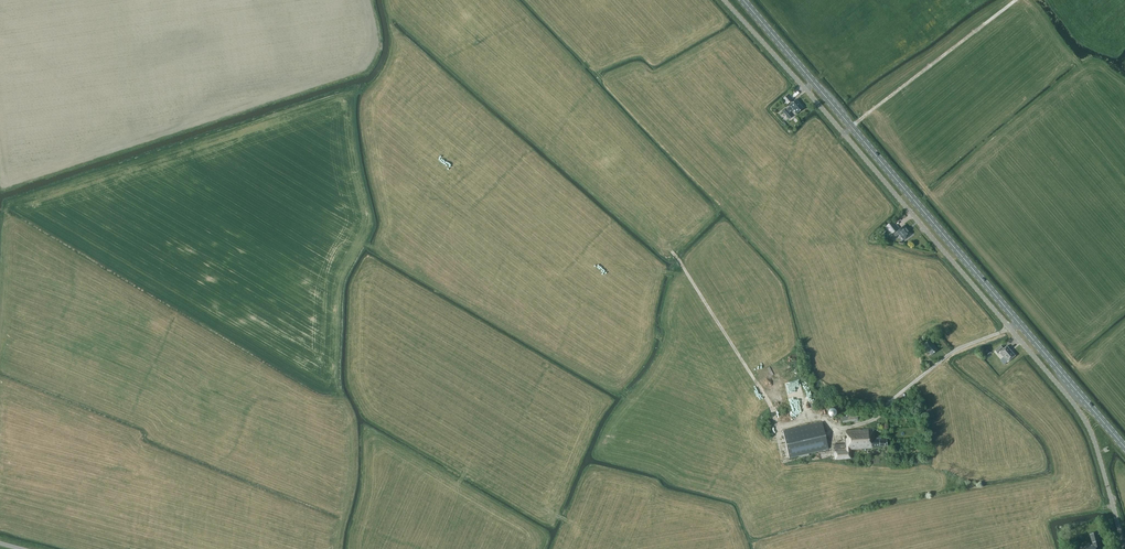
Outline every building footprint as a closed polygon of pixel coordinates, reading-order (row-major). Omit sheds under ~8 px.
[(788,103),(793,99),(789,94),(784,98),(788,103)] [(796,114),(803,108),(796,100),(789,105),(790,106),(786,109),(783,111),(789,118),(792,116),(789,112),(792,110),(796,114)] [(894,232),(899,228),(893,220),(888,224),(894,232)] [(898,234),(903,240),(911,234),(904,225),(892,234),(895,237),(898,234)] [(923,345),(931,355),(937,349),(932,343),(932,342),(930,339),(923,345)] [(999,352),(1008,362),(1015,356),(1007,346),(1004,349),(1001,346),(995,351),(998,354),(999,352)] [(999,375),(1004,370),(1000,366),(995,371),(999,375)] [(836,417),(836,415),(836,413),(836,412),(835,411),(835,410),(834,410),(832,409),(830,409),(829,409),(828,410),(827,411),(826,413),(825,414),(825,415),(826,416),(826,418),(827,419),(829,420),(831,420),(832,420),(833,420),(834,419),(835,418),(836,417)] [(840,415),(842,423),(858,421),(856,412),(840,415)] [(783,431),(787,449),(789,458),(799,456),(799,458),(809,456),(808,453),(828,449),(822,422),(783,431)] [(834,444),(834,459),(850,458),(850,449),(872,448),(872,447),(887,446),(886,440),(881,440),(881,437),(874,438),(873,429),(868,429),(846,430),(846,436),(845,436),(845,444),(834,444)] [(1102,547),(1101,547),(1099,541),(1100,541),(1097,532),(1090,534),(1093,545),(1080,548),(1103,548),(1102,547)]
